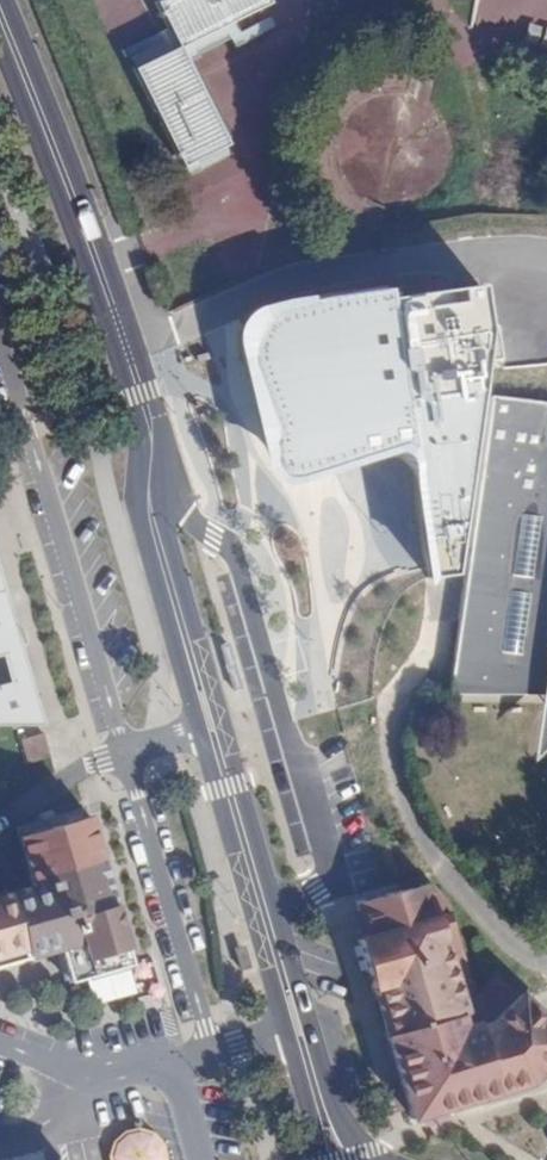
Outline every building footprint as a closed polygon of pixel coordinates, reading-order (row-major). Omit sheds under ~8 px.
[(368,300),(364,300),(361,298),(357,290),(354,288),(350,287),(313,297),(299,301),(215,336),(210,339),(206,343),(205,348),(207,355),(260,474),(264,480),(269,486),(279,487),(289,484),(309,477),(377,451),(387,449),(394,449),(399,453),(402,462),(418,566),(432,566),(435,565),(438,564),(439,560),(440,556),(472,339),(465,296),(464,292),(462,289),(459,287),(456,286),(452,286),(368,300)] [(449,685),(546,687),(546,405),(491,396),(457,629),(449,685)] [(407,642),(390,486),(368,488),(368,485),(282,494),(305,698),(353,693),(346,624),(359,622),(362,647),(407,642)] [(41,726),(21,658),(0,585),(0,726),(41,726)] [(42,731),(19,737),(25,763),(49,757),(42,731)] [(58,948),(68,982),(129,964),(83,808),(15,828),(31,887),(0,896),(0,965),(58,948)] [(410,1119),(529,1085),(546,1066),(546,1022),(499,976),(475,1000),(447,904),(429,882),(355,904),(366,938),(357,940),(410,1119)] [(155,1127),(104,1138),(108,1159),(162,1159),(155,1127)]
